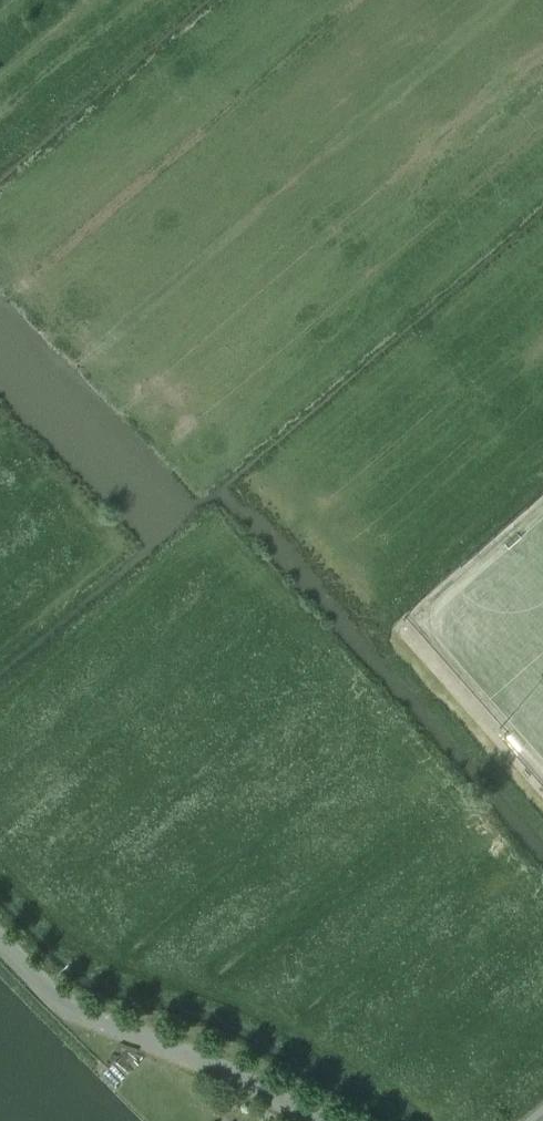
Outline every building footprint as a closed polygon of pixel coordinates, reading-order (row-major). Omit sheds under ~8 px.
[(105,1073),(114,1085),(129,1073),(119,1061),(105,1073)]
